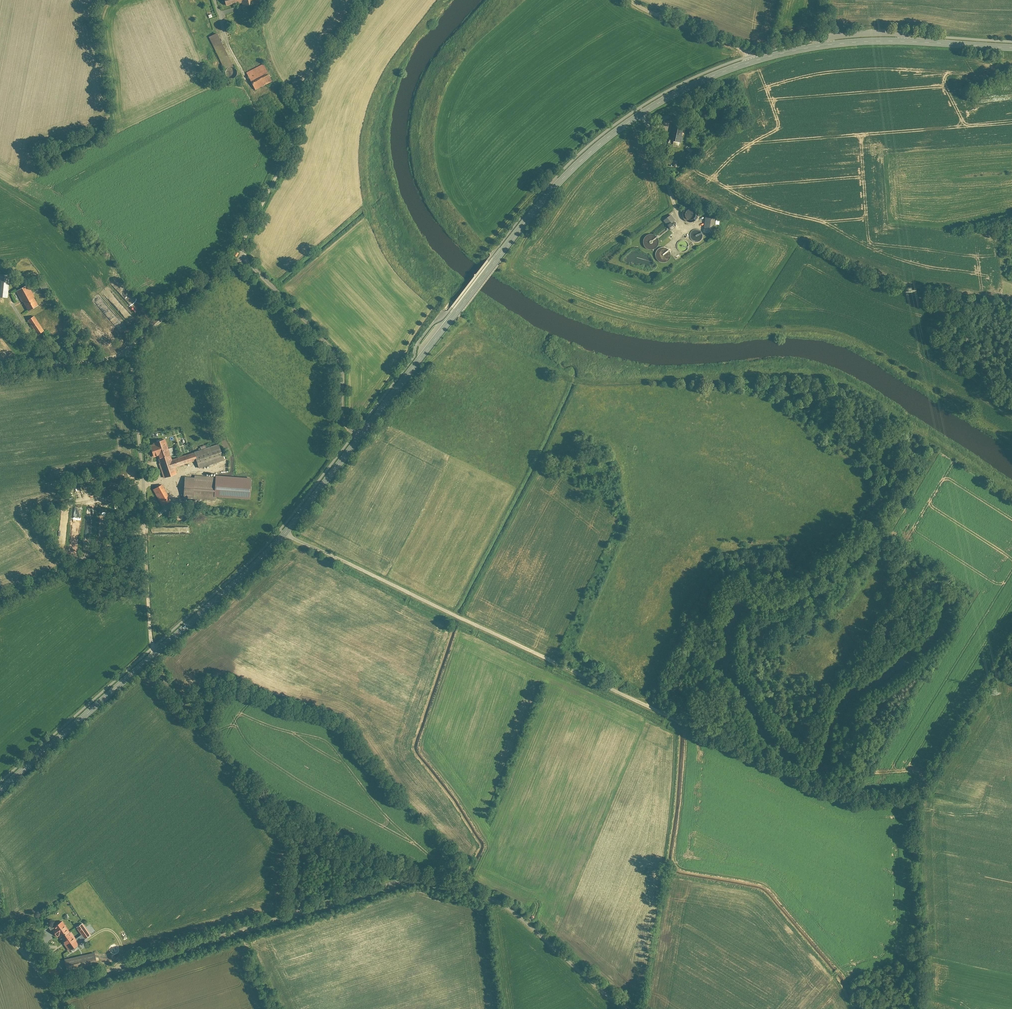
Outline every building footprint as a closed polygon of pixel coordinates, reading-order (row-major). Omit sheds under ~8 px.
[(227,6),(242,3),(244,9),(257,6),(256,0),(226,0),(227,6)] [(220,34),(210,38),(224,71),(234,67),(220,34)] [(264,66),(247,75),(256,92),(273,83),(264,66)] [(661,122),(668,117),(665,112),(657,117),(661,122)] [(680,142),(683,122),(670,120),(666,139),(680,142)] [(678,221),(671,214),(664,219),(674,232),(678,229),(674,224),(678,221)] [(719,220),(708,218),(706,233),(717,235),(719,220)] [(0,285),(0,299),(8,300),(11,277),(1,276),(0,285)] [(45,282),(39,287),(46,295),(51,291),(45,282)] [(28,285),(16,292),(28,313),(40,307),(28,285)] [(36,316),(27,322),(38,337),(47,331),(36,316)] [(197,462),(200,469),(226,461),(221,445),(195,454),(172,462),(165,439),(153,443),(164,478),(177,475),(175,469),(197,462)] [(217,479),(186,477),(185,499),(215,501),(217,479)] [(153,491),(161,506),(171,500),(163,486),(153,491)] [(179,513),(177,516),(178,521),(180,523),(184,524),(187,522),(189,519),(189,515),(186,513),(182,512),(179,513)] [(65,922),(54,930),(69,951),(80,944),(65,922)] [(83,924),(77,929),(85,940),(91,935),(83,924)] [(65,961),(68,973),(97,966),(94,954),(65,961)] [(56,965),(48,970),(54,979),(62,974),(56,965)]
